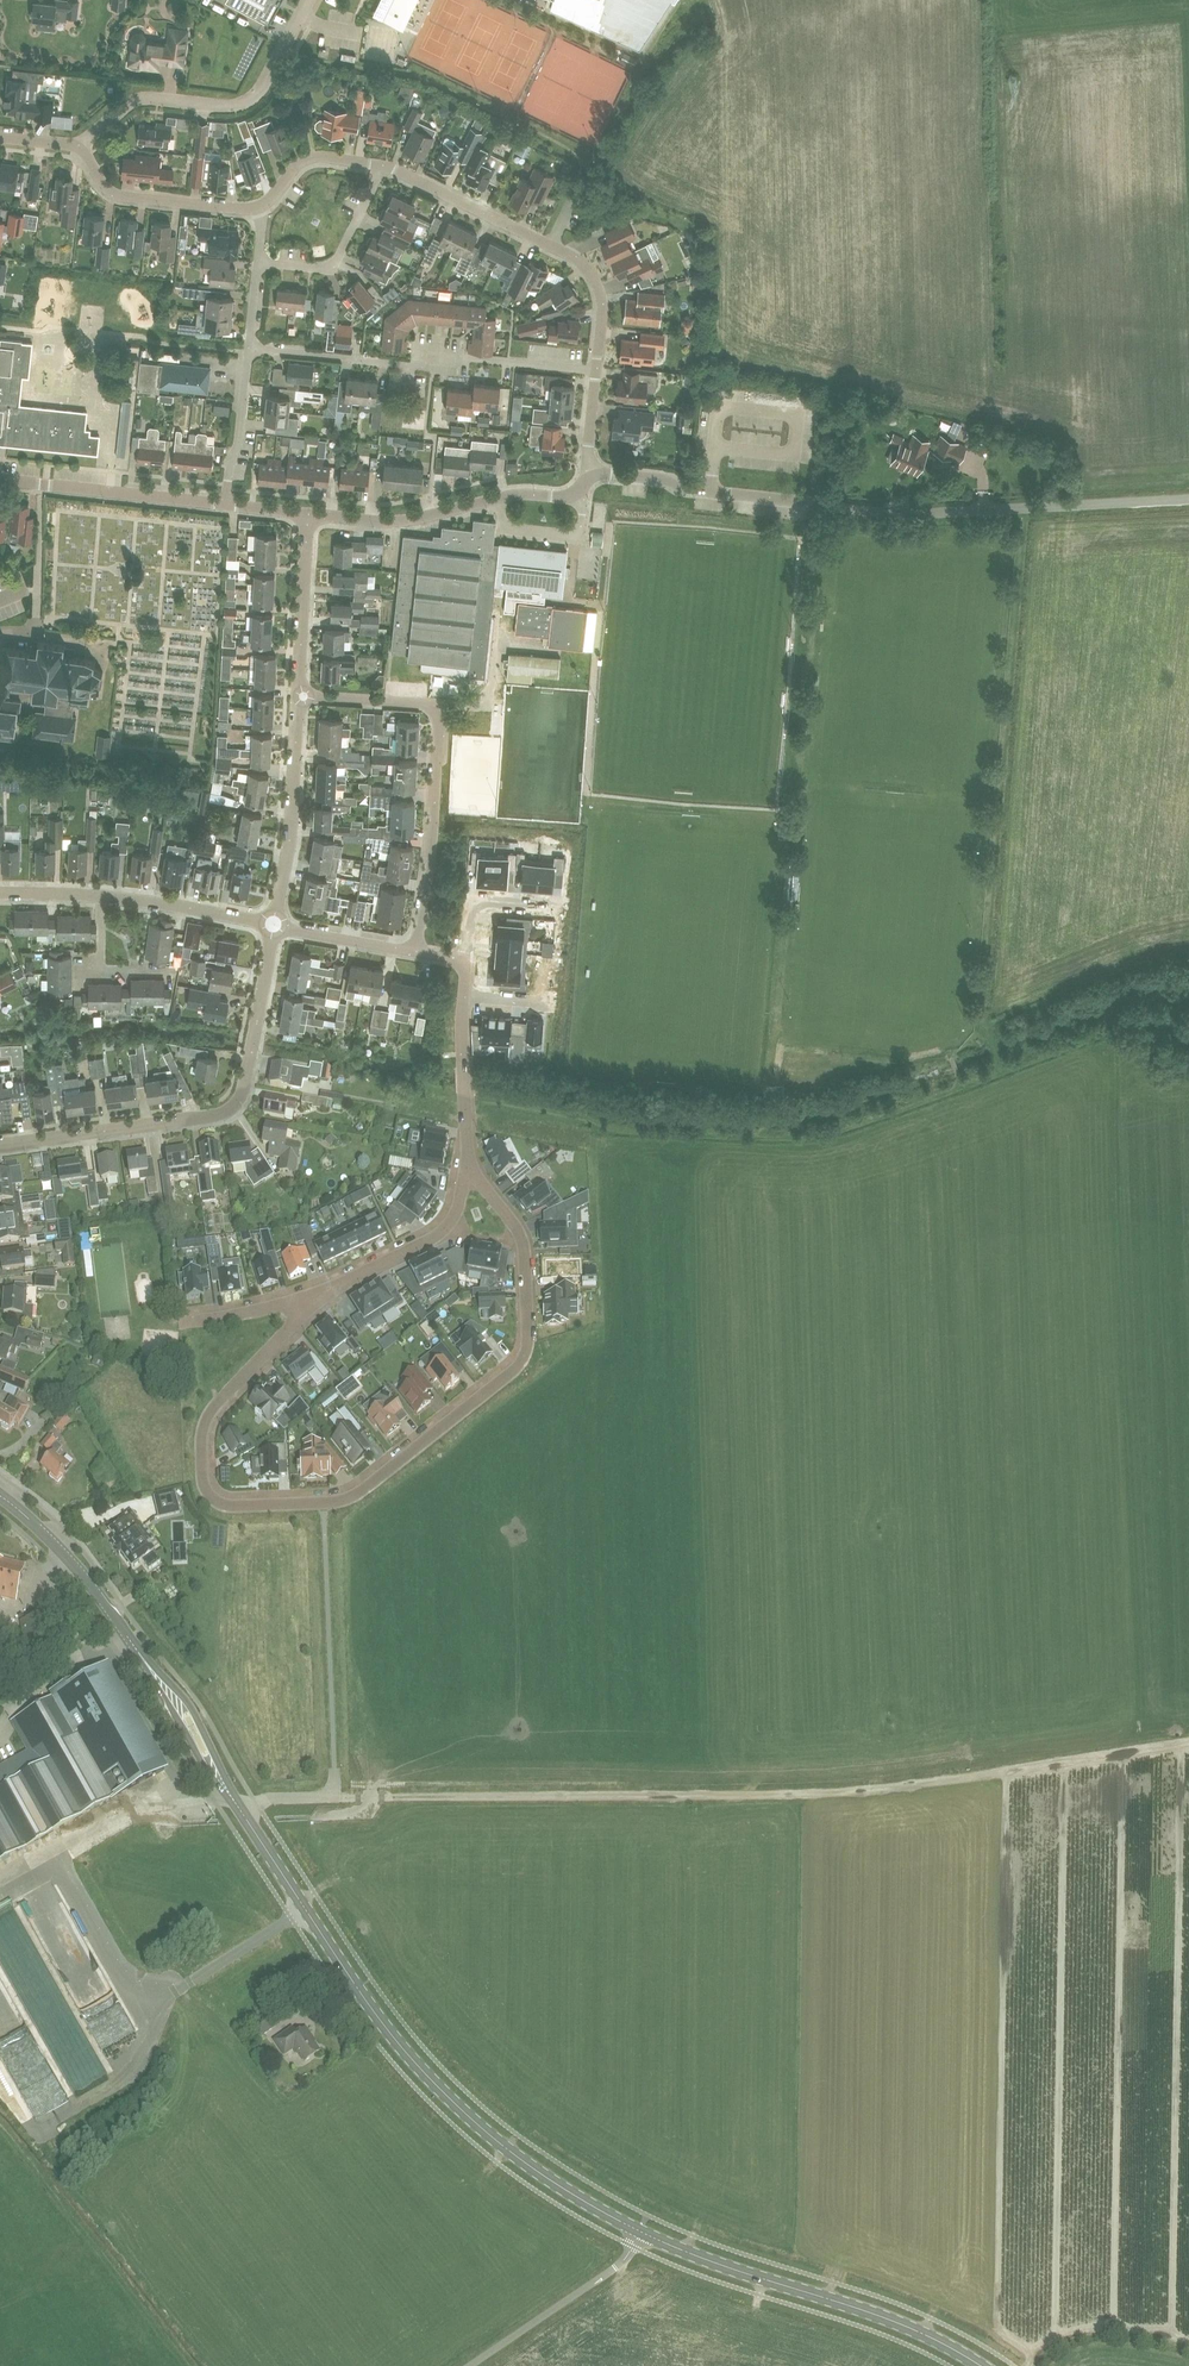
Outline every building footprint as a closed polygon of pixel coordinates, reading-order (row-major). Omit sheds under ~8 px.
[(79,2),(64,0),(56,0),(56,4),(35,1),(33,19),(39,19),(39,28),(53,30),(54,19),(67,21),(67,17),(77,18),(79,2)] [(112,7),(125,8),(125,0),(112,0),(112,7)] [(268,22),(268,23),(280,0),(227,0),(268,22)] [(376,13),(386,18),(387,16),(399,22),(410,0),(382,0),(376,13)] [(550,8),(640,48),(671,0),(552,0),(550,8)] [(171,28),(169,44),(160,43),(145,41),(145,39),(145,36),(143,33),(140,32),(137,32),(135,34),(134,37),(130,63),(132,63),(134,64),(135,65),(137,65),(139,65),(141,64),(149,65),(149,64),(154,65),(154,66),(157,66),(158,61),(166,62),(183,64),(187,30),(171,28)] [(37,101),(37,100),(36,100),(36,101),(30,100),(30,98),(25,98),(27,82),(28,82),(28,79),(27,79),(28,70),(14,69),(13,79),(8,79),(6,98),(5,98),(5,104),(4,104),(5,104),(5,107),(9,108),(9,113),(16,114),(16,116),(20,116),(20,114),(22,114),(22,116),(26,117),(34,118),(34,119),(35,119),(35,118),(51,119),(51,121),(52,121),(54,101),(53,101),(53,103),(37,101)] [(356,111),(362,112),(363,105),(365,98),(356,97),(355,104),(357,104),(356,111)] [(376,119),(377,113),(369,112),(370,106),(363,105),(362,112),(360,120),(367,121),(368,119),(370,119),(367,137),(373,138),(373,141),(388,143),(389,134),(392,134),(394,122),(376,119)] [(423,122),(421,125),(416,122),(421,111),(414,108),(405,125),(412,129),(413,128),(414,129),(405,148),(414,153),(414,155),(419,158),(421,156),(422,157),(436,129),(423,122)] [(319,132),(323,132),(342,135),(343,128),(357,130),(360,116),(345,114),(346,112),(327,109),(325,121),(321,120),(317,123),(316,128),(319,132)] [(246,118),(239,121),(242,129),(249,126),(246,118)] [(254,127),(259,140),(269,136),(274,151),(293,144),(289,134),(286,135),(282,126),(275,128),(272,120),(254,127)] [(194,154),(204,156),(208,123),(197,122),(194,154)] [(216,129),(228,130),(227,122),(216,122),(216,129)] [(168,149),(170,133),(172,124),(157,123),(157,126),(151,125),(152,124),(141,123),(139,141),(160,143),(160,149),(168,149)] [(458,156),(457,158),(466,162),(473,149),(472,149),(480,132),(472,128),(464,143),(463,146),(464,146),(459,157),(458,156)] [(451,171),(457,158),(458,156),(459,157),(464,146),(463,146),(455,142),(455,140),(447,137),(445,137),(443,142),(445,143),(435,163),(441,166),(440,167),(441,169),(446,172),(448,171),(449,170),(451,171)] [(261,177),(259,172),(254,159),(261,157),(255,142),(241,148),(244,157),(238,159),(247,182),(261,177)] [(477,144),(474,149),(473,149),(466,162),(467,162),(464,168),(471,171),(468,179),(485,187),(489,179),(495,168),(485,163),(490,153),(491,151),(477,144)] [(201,186),(202,179),(204,158),(204,156),(194,154),(190,185),(201,186)] [(172,182),(173,170),(159,168),(160,157),(137,155),(137,158),(125,157),(123,177),(172,182)] [(202,179),(209,180),(208,186),(228,188),(229,180),(227,180),(228,178),(232,177),(230,158),(219,156),(218,162),(212,161),(212,159),(204,158),(202,179)] [(15,189),(16,180),(23,181),(24,171),(17,170),(18,166),(8,164),(8,167),(0,166),(0,187),(15,189)] [(32,167),(27,199),(37,201),(42,169),(32,167)] [(540,201),(552,176),(535,167),(529,180),(522,177),(510,200),(512,201),(513,203),(518,205),(520,205),(527,208),(532,197),(540,201)] [(63,224),(76,225),(80,189),(73,188),(73,179),(58,177),(57,187),(53,186),(51,205),(65,207),(63,224)] [(391,201),(388,207),(415,221),(436,231),(443,219),(435,215),(431,222),(412,213),(416,205),(399,197),(400,196),(399,194),(394,192),(392,192),(389,199),(390,201),(391,201)] [(415,221),(388,207),(387,209),(386,209),(384,209),(381,216),(381,217),(383,218),(382,220),(385,222),(382,229),(382,230),(394,235),(407,242),(409,242),(412,234),(415,230),(412,228),(415,221)] [(23,227),(36,229),(39,214),(24,212),(24,215),(11,213),(10,225),(4,224),(4,222),(0,222),(0,248),(3,228),(9,229),(9,230),(23,233),(23,227)] [(104,217),(100,216),(86,215),(83,239),(102,241),(104,217)] [(144,228),(137,227),(137,220),(121,219),(121,225),(118,224),(116,234),(120,235),(119,242),(120,242),(120,244),(128,245),(128,243),(132,243),(131,254),(141,255),(144,228)] [(442,251),(446,243),(453,247),(463,227),(449,220),(440,239),(439,240),(440,240),(436,248),(438,249),(442,251)] [(611,259),(633,249),(631,250),(626,239),(634,235),(627,220),(605,230),(609,240),(601,244),(609,260),(611,259)] [(152,250),(153,243),(162,244),(160,257),(175,259),(177,240),(170,239),(171,224),(155,222),(153,241),(146,240),(145,250),(152,250)] [(180,225),(179,232),(179,238),(177,252),(184,253),(186,239),(187,225),(180,225)] [(199,239),(206,239),(205,249),(225,251),(224,257),(236,259),(237,250),(239,251),(241,249),(241,245),(240,243),(238,243),(239,234),(238,234),(238,231),(200,227),(199,239)] [(457,270),(465,274),(471,263),(473,259),(461,253),(462,251),(467,253),(472,243),(477,234),(463,227),(453,247),(454,247),(450,254),(462,260),(457,270)] [(395,245),(403,249),(407,242),(394,235),(382,230),(381,230),(378,237),(374,235),(373,237),(372,237),(371,237),(367,244),(368,245),(369,246),(368,248),(389,258),(395,245)] [(495,265),(504,247),(490,240),(484,252),(477,249),(471,263),(484,269),(488,262),(495,265)] [(659,259),(654,261),(646,244),(634,250),(633,249),(611,259),(619,276),(627,272),(632,281),(662,266),(659,259)] [(110,247),(100,246),(98,246),(97,264),(108,265),(110,247)] [(423,260),(431,264),(437,251),(435,250),(429,247),(423,260)] [(508,290),(521,262),(518,269),(511,266),(517,253),(504,247),(495,265),(501,268),(497,276),(505,280),(502,287),(508,290)] [(368,248),(366,251),(365,250),(364,251),(360,258),(361,259),(362,260),(361,261),(365,263),(361,271),(379,280),(380,278),(387,282),(390,276),(391,276),(393,272),(401,264),(389,258),(368,248)] [(235,267),(230,267),(231,259),(204,257),(203,270),(211,271),(210,281),(234,284),(235,267)] [(506,306),(513,291),(523,297),(529,284),(538,288),(548,268),(531,260),(529,266),(521,262),(508,290),(501,303),(506,306)] [(378,309),(388,302),(383,296),(381,293),(375,298),(359,279),(349,287),(353,291),(348,295),(360,310),(371,301),(378,309)] [(568,282),(564,285),(560,280),(536,297),(542,307),(555,299),(560,306),(568,301),(570,304),(579,298),(576,294),(577,293),(577,292),(574,286),(572,286),(571,287),(568,282)] [(183,296),(202,297),(203,288),(184,286),(183,296)] [(290,313),(293,290),(285,289),(286,287),(278,287),(276,306),(284,307),(283,312),(290,313)] [(293,290),(290,313),(297,314),(297,308),(305,309),(307,290),(300,289),(300,291),(293,290)] [(337,323),(339,310),(332,309),(333,298),(334,292),(318,290),(316,314),(316,321),(318,323),(325,324),(325,328),(328,329),(337,330),(337,323)] [(625,320),(651,322),(660,323),(661,308),(663,308),(664,294),(638,291),(637,300),(627,299),(625,320)] [(383,296),(388,302),(392,298),(388,292),(383,296)] [(202,311),(231,314),(231,310),(233,310),(234,309),(235,303),(234,301),(232,301),(233,298),(209,295),(208,311),(202,310),(202,311)] [(421,320),(423,300),(409,298),(398,308),(413,326),(421,320)] [(436,322),(438,301),(423,300),(421,320),(436,322)] [(451,324),(454,303),(438,301),(436,322),(451,324)] [(467,325),(469,304),(454,303),(451,324),(467,325)] [(475,326),(486,317),(487,306),(469,304),(467,325),(475,326)] [(409,329),(413,326),(398,308),(386,317),(385,331),(405,333),(406,329),(409,329)] [(229,329),(231,314),(202,311),(201,310),(200,318),(202,320),(207,321),(206,326),(229,329)] [(474,335),(494,337),(496,318),(486,317),(475,326),(474,335)] [(548,327),(545,317),(537,320),(517,324),(520,336),(523,335),(540,331),(539,329),(548,327)] [(560,341),(560,336),(578,338),(580,320),(566,318),(566,321),(559,320),(559,325),(550,324),(548,343),(557,344),(557,341),(560,341)] [(179,331),(198,333),(199,325),(180,322),(179,331)] [(404,342),(405,333),(385,331),(383,348),(407,351),(408,343),(404,342)] [(337,332),(336,344),(350,346),(351,334),(337,332)] [(662,346),(663,334),(642,332),(641,341),(623,339),(621,359),(652,362),(654,346),(662,346)] [(493,354),(494,337),(474,335),(473,344),(470,344),(469,352),(493,354)] [(85,430),(87,411),(19,404),(22,376),(29,377),(32,343),(22,342),(22,340),(1,338),(0,344),(0,445),(0,443),(98,454),(100,435),(90,434),(91,430),(85,430)] [(136,388),(139,358),(125,357),(122,387),(136,388)] [(159,392),(160,387),(208,392),(211,367),(163,362),(162,363),(141,361),(138,389),(159,392)] [(312,382),(314,364),(290,361),(289,373),(283,372),(283,367),(274,367),(273,383),(295,385),(295,380),(312,382)] [(624,370),(623,380),(619,379),(617,397),(625,398),(625,401),(639,403),(639,402),(646,402),(647,391),(654,392),(656,389),(658,374),(640,372),(640,371),(624,370)] [(551,398),(573,401),(575,386),(561,384),(562,376),(546,374),(545,388),(552,389),(551,398)] [(685,374),(684,382),(692,383),(693,375),(685,374)] [(351,411),(353,401),(353,399),(360,399),(363,379),(347,377),(346,388),(339,387),(336,417),(334,438),(342,439),(345,411),(351,411)] [(363,379),(360,399),(368,400),(367,408),(382,410),(384,392),(377,391),(378,380),(363,379)] [(485,406),(488,385),(475,383),(474,391),(473,405),(485,406)] [(488,385),(485,406),(499,407),(501,386),(488,385)] [(459,410),(461,389),(448,388),(446,409),(459,410)] [(291,397),(279,396),(268,395),(268,396),(266,396),(265,396),(265,397),(264,405),(264,406),(265,407),(266,407),(266,408),(289,410),(290,404),(301,405),(302,399),(320,401),(323,398),(324,391),(298,389),(296,389),(295,399),(290,398),(291,397)] [(473,405),(474,391),(461,389),(459,410),(472,411),(472,405),(473,405)] [(572,416),(573,401),(551,398),(550,409),(542,408),(542,410),(534,409),(533,421),(568,424),(569,416),(572,416)] [(126,457),(131,411),(131,402),(122,401),(117,456),(126,457)] [(289,417),(289,410),(266,408),(265,422),(280,423),(279,432),(297,433),(299,418),(289,417)] [(631,419),(618,417),(615,417),(613,435),(639,438),(639,437),(641,437),(642,436),(645,435),(647,432),(647,430),(648,428),(652,428),(654,413),(631,410),(631,419)] [(562,426),(531,423),(530,441),(542,442),(542,451),(563,453),(565,436),(561,436),(562,426)] [(150,464),(154,427),(150,426),(148,428),(147,436),(140,436),(137,462),(150,464)] [(154,427),(150,464),(163,465),(166,438),(159,438),(160,429),(158,427),(154,427)] [(186,467),(189,441),(182,440),(183,432),(181,430),(177,429),(173,466),(186,467)] [(199,469),(203,432),(199,432),(197,433),(196,442),(189,441),(186,467),(199,469)] [(203,432),(199,469),(212,470),(215,444),(207,443),(208,435),(206,432),(203,432)] [(910,443),(903,440),(904,438),(894,433),(890,441),(900,446),(898,451),(895,449),(892,451),(889,456),(891,459),(893,460),(892,463),(917,474),(927,450),(925,450),(929,441),(914,434),(910,443)] [(951,459),(952,457),(960,461),(967,447),(958,443),(958,442),(942,435),(935,451),(951,459)] [(483,468),(486,440),(473,439),(472,447),(470,467),(483,468)] [(486,440),(483,468),(496,469),(498,442),(486,440)] [(509,443),(501,442),(500,457),(507,458),(509,443)] [(456,474),(459,446),(446,445),(443,472),(456,474)] [(470,467),(472,447),(459,446),(456,474),(469,475),(470,467)] [(324,459),(322,459),(323,453),(318,452),(317,458),(315,481),(322,482),(322,484),(329,485),(331,465),(323,464),(324,459)] [(301,482),(303,462),(296,461),(296,456),(289,455),(288,465),(289,465),(288,478),(294,479),(294,481),(301,482)] [(273,482),(275,458),(268,458),(268,463),(260,462),(259,482),(265,483),(266,481),(273,482)] [(289,465),(288,465),(282,465),(282,459),(275,458),(273,482),(280,482),(280,485),(287,485),(288,478),(289,465)] [(315,481),(317,458),(310,458),(310,463),(303,462),(301,482),(307,482),(308,480),(315,481)] [(354,486),(357,463),(350,462),(349,467),(342,466),(340,486),(347,487),(347,485),(354,486)] [(396,486),(398,464),(385,462),(382,484),(396,486)] [(357,463),(354,486),(362,486),(361,488),(368,489),(370,469),(363,468),(363,463),(357,463)] [(409,487),(411,465),(398,464),(396,486),(409,487)] [(411,465),(409,487),(422,488),(424,466),(411,465)] [(20,540),(33,542),(35,516),(28,515),(29,505),(14,504),(11,527),(21,529),(20,540)] [(404,536),(391,650),(409,652),(408,656),(421,657),(420,670),(467,675),(485,677),(495,593),(496,584),(500,546),(494,545),(495,536),(495,535),(496,522),(474,519),(473,530),(443,526),(441,540),(404,536)] [(257,549),(276,550),(277,535),(257,534),(257,549)] [(228,548),(238,548),(238,537),(229,536),(228,548)] [(366,555),(366,552),(367,542),(344,541),(344,543),(336,543),(335,561),(351,562),(352,554),(366,555)] [(496,584),(495,593),(496,593),(503,594),(504,585),(507,586),(504,611),(515,612),(516,599),(545,602),(545,594),(562,596),(567,551),(541,548),(508,544),(500,543),(500,546),(496,584)] [(238,548),(228,548),(228,559),(237,559),(238,548)] [(275,565),(276,550),(257,549),(256,564),(275,565)] [(226,587),(236,588),(236,577),(239,577),(239,568),(240,568),(240,560),(228,559),(227,568),(227,577),(226,587)] [(335,573),(334,589),(355,590),(355,587),(367,588),(368,576),(368,572),(346,570),(346,574),(335,573)] [(255,582),(255,589),(274,590),(275,575),(255,574),(255,577),(255,582)] [(235,599),(236,588),(226,587),(225,599),(225,606),(236,606),(236,599),(235,599)] [(367,588),(366,596),(374,596),(380,597),(381,589),(374,588),(367,588)] [(254,602),(254,604),(273,605),(274,590),(255,589),(254,602)] [(332,618),(350,618),(351,618),(352,610),(364,610),(364,596),(354,595),(354,601),(352,601),(351,604),(333,603),(332,618)] [(584,649),(588,610),(519,602),(516,633),(550,637),(549,645),(584,649)] [(224,627),(234,628),(234,618),(238,618),(238,608),(225,608),(224,617),(225,617),(224,627)] [(253,616),(252,629),(272,630),(273,615),(253,614),(253,616)] [(361,626),(379,627),(380,615),(362,614),(361,626)] [(379,627),(361,626),(360,626),(360,634),(379,635),(379,627)] [(234,628),(224,627),(224,638),(223,638),(223,646),(236,646),(236,639),(233,639),(234,628)] [(252,629),(252,644),(271,645),(272,630),(252,629)] [(350,639),(350,631),(325,630),(324,648),(343,649),(344,638),(350,639)] [(37,712),(34,735),(74,740),(77,717),(72,716),(74,704),(87,705),(88,695),(99,697),(100,683),(101,684),(102,683),(101,682),(102,672),(103,671),(103,670),(101,671),(94,667),(94,662),(96,662),(95,661),(94,661),(86,658),(87,655),(85,655),(85,658),(75,656),(75,654),(74,654),(75,648),(64,646),(65,645),(66,644),(65,643),(64,644),(53,643),(53,641),(52,641),(51,643),(40,641),(39,640),(38,641),(39,642),(38,649),(27,648),(26,650),(16,649),(16,646),(15,646),(14,649),(8,648),(3,647),(3,646),(2,646),(3,647),(0,649),(0,672),(1,672),(1,675),(2,677),(4,677),(4,682),(10,682),(10,685),(11,685),(11,683),(22,684),(22,686),(23,686),(24,684),(34,685),(33,695),(31,696),(32,697),(34,696),(45,698),(45,699),(46,699),(44,713),(37,712)] [(237,658),(237,647),(223,646),(222,657),(237,658)] [(509,665),(507,678),(532,680),(533,673),(560,675),(561,657),(510,653),(509,659),(505,658),(504,665),(509,665)] [(257,656),(256,669),(276,670),(277,655),(257,654),(257,656)] [(377,665),(378,656),(359,655),(358,664),(377,665)] [(222,667),(232,668),(232,658),(222,658),(222,667)] [(356,661),(324,660),(323,677),(339,678),(339,670),(353,671),(355,669),(356,661)] [(232,668),(222,667),(221,679),(231,679),(232,668)] [(256,683),(256,684),(275,685),(276,670),(256,669),(256,683)] [(254,709),(274,710),(275,695),(255,694),(254,709)] [(220,707),(229,707),(230,696),(221,696),(220,707)] [(21,701),(1,698),(0,705),(0,737),(14,739),(15,731),(18,709),(20,710),(21,701)] [(229,719),(229,707),(220,707),(219,718),(229,719)] [(273,724),(274,710),(254,709),(254,723),(273,724)] [(374,737),(374,734),(374,733),(374,726),(374,722),(375,712),(361,712),(360,726),(364,726),(363,737),(374,737)] [(351,728),(342,727),(343,720),(321,719),(321,720),(318,720),(318,734),(346,735),(350,736),(351,728)] [(374,733),(419,736),(420,722),(398,720),(398,729),(387,728),(387,727),(374,726),(374,733)] [(418,751),(419,736),(374,733),(374,734),(397,735),(397,749),(418,751)] [(249,748),(272,749),(273,735),(253,734),(252,748),(249,748)] [(346,745),(346,735),(318,734),(317,748),(319,748),(319,749),(341,750),(345,751),(345,758),(360,759),(360,751),(351,751),(351,746),(346,745)] [(97,754),(109,755),(111,736),(99,735),(97,754)] [(217,764),(229,765),(231,765),(232,758),(240,755),(241,748),(227,747),(228,736),(218,735),(217,758),(217,764)] [(373,753),(382,754),(382,746),(373,746),(373,753)] [(272,749),(249,748),(241,748),(241,755),(252,756),(252,763),(271,764),(272,749)] [(372,761),(372,767),(372,773),(379,773),(379,767),(386,768),(387,762),(381,761),(382,754),(373,753),(372,760),(372,761)] [(360,759),(345,758),(344,766),(372,767),(372,761),(372,760),(360,759)] [(395,774),(416,775),(417,761),(396,760),(395,774)] [(318,779),(346,781),(347,774),(337,773),(337,764),(318,763),(318,779)] [(230,774),(231,765),(229,765),(217,764),(216,769),(214,781),(223,783),(224,773),(225,774),(230,774)] [(238,785),(267,790),(269,776),(250,773),(249,780),(233,778),(232,784),(238,785)] [(416,790),(416,775),(395,774),(394,789),(416,790)] [(346,788),(346,781),(318,779),(317,796),(335,797),(336,788),(346,788)] [(223,783),(214,781),(212,791),(210,800),(222,802),(224,795),(221,794),(223,783)] [(237,792),(247,794),(245,802),(264,805),(267,790),(238,785),(237,792)] [(371,793),(385,794),(386,786),(371,786),(371,793)] [(385,807),(385,794),(371,793),(370,806),(385,807)] [(342,804),(351,804),(357,805),(358,796),(342,796),(342,803),(342,804)] [(393,816),(414,817),(415,802),(394,801),(388,801),(388,808),(393,808),(393,816)] [(342,804),(342,803),(323,802),(323,808),(316,808),(315,825),(322,825),(331,826),(332,822),(332,811),(342,811),(342,810),(351,811),(351,804),(342,804)] [(217,811),(208,809),(206,820),(215,822),(217,811)] [(241,826),(260,830),(262,815),(243,812),(241,826)] [(96,834),(97,817),(90,816),(88,816),(87,833),(87,839),(88,839),(87,849),(95,850),(96,833),(96,834)] [(369,826),(369,827),(369,835),(368,836),(383,837),(383,830),(392,831),(413,833),(414,817),(393,816),(392,824),(387,823),(387,825),(378,825),(378,827),(369,826)] [(63,839),(63,832),(64,819),(50,819),(50,832),(49,832),(49,840),(56,840),(56,846),(63,846),(63,839)] [(213,834),(215,822),(206,820),(203,839),(214,842),(216,834),(213,834)] [(116,835),(119,835),(129,836),(131,822),(117,821),(116,835)] [(794,822),(782,821),(780,837),(792,839),(794,822)] [(337,825),(337,833),(344,834),(350,834),(369,835),(369,827),(363,826),(358,826),(358,827),(352,827),(351,827),(351,825),(338,825),(337,825)] [(257,844),(260,830),(241,826),(238,841),(257,844)] [(154,828),(151,850),(161,851),(164,829),(154,828)] [(368,836),(369,835),(350,834),(344,834),(344,841),(367,842),(367,836),(368,836)] [(384,842),(384,843),(383,843),(383,837),(368,836),(367,836),(367,842),(373,842),(372,845),(372,849),(391,852),(390,859),(412,863),(413,862),(414,861),(415,855),(414,854),(412,853),(413,847),(393,844),(384,842)] [(344,845),(335,843),(335,841),(315,837),(313,851),(342,856),(344,845)] [(203,839),(196,838),(193,851),(214,855),(217,842),(214,842),(203,839)] [(4,839),(4,847),(3,847),(3,853),(3,868),(19,869),(19,848),(21,848),(21,839),(4,839)] [(78,848),(71,848),(70,869),(86,870),(87,849),(88,839),(87,839),(79,839),(78,848)] [(56,840),(49,840),(47,840),(47,850),(38,850),(38,869),(55,869),(55,850),(56,850),(56,846),(56,840)] [(120,842),(118,842),(113,841),(112,851),(103,850),(101,871),(118,873),(121,852),(120,852),(120,842)] [(246,859),(248,847),(231,845),(230,857),(246,859)] [(349,858),(342,856),(313,851),(310,865),(330,869),(331,862),(348,865),(349,858)] [(473,851),(472,866),(479,867),(479,870),(478,882),(480,882),(479,885),(487,885),(487,883),(492,884),(494,857),(481,856),(481,851),(473,851)] [(517,852),(516,869),(523,869),(522,886),(537,887),(539,859),(525,858),(525,853),(517,852)] [(153,856),(150,855),(135,854),(133,868),(131,868),(130,877),(141,878),(141,876),(150,877),(153,856)] [(190,871),(192,856),(184,855),(184,859),(183,858),(184,855),(175,854),(175,857),(167,856),(163,879),(182,882),(184,870),(190,871)] [(494,857),(492,884),(497,884),(497,886),(504,887),(504,885),(506,885),(506,881),(507,869),(515,870),(516,854),(508,854),(508,856),(494,855),(494,857)] [(539,859),(537,887),(552,889),(553,885),(554,872),(563,873),(565,856),(554,855),(554,860),(539,859)] [(197,867),(194,884),(207,887),(207,889),(214,890),(214,888),(217,888),(220,871),(210,870),(212,861),(199,858),(197,867)] [(412,863),(390,859),(389,866),(380,865),(379,872),(388,874),(408,878),(409,871),(411,872),(412,871),(413,865),(412,863)] [(248,894),(252,874),(243,873),(245,863),(236,862),(231,891),(248,894)] [(363,869),(361,877),(375,879),(386,881),(388,874),(379,872),(363,869)] [(336,886),(338,876),(326,874),(325,879),(308,876),(306,891),(330,895),(331,885),(336,886)] [(373,891),(375,879),(361,877),(361,880),(359,888),(359,889),(373,891)] [(359,888),(361,880),(355,879),(355,880),(347,879),(346,882),(354,884),(353,887),(359,888)] [(380,903),(403,907),(404,905),(405,905),(406,899),(405,898),(406,890),(383,887),(383,886),(377,885),(375,894),(381,895),(380,903)] [(340,905),(342,897),(330,895),(306,891),(303,904),(323,908),(323,909),(339,912),(340,905)] [(346,913),(355,914),(358,900),(342,897),(340,905),(347,906),(346,913)] [(358,899),(358,900),(355,914),(355,918),(364,920),(367,901),(358,899)] [(403,908),(403,907),(380,903),(379,911),(373,910),(372,919),(378,920),(401,923),(402,915),(403,915),(404,908),(403,908)] [(32,933),(32,910),(16,910),(16,919),(11,919),(10,930),(16,930),(16,933),(32,933)] [(53,930),(54,920),(48,920),(49,910),(32,910),(32,933),(48,933),(48,930),(53,930)] [(75,938),(75,915),(59,915),(59,920),(54,920),(53,930),(59,930),(58,938),(75,938)] [(75,915),(75,938),(91,938),(91,936),(96,936),(97,925),(91,925),(91,915),(75,915)] [(498,937),(525,939),(529,940),(529,939),(530,926),(532,926),(533,918),(516,917),(516,924),(506,923),(499,922),(498,937)] [(149,939),(171,943),(174,927),(171,926),(172,921),(161,919),(160,925),(151,923),(149,939)] [(198,948),(201,934),(202,934),(204,924),(188,921),(186,931),(187,932),(184,945),(198,948)] [(498,937),(497,951),(524,953),(525,939),(498,937)] [(225,963),(226,957),(236,959),(239,941),(221,938),(220,940),(211,938),(210,946),(219,948),(216,962),(225,963)] [(169,959),(171,943),(149,939),(147,956),(156,957),(155,962),(166,964),(167,959),(169,959)] [(543,955),(553,955),(554,942),(544,941),(543,955)] [(49,973),(72,973),(72,956),(62,956),(62,951),(51,951),(51,956),(49,956),(49,973)] [(496,965),(523,967),(524,953),(497,951),(496,965)] [(341,977),(341,976),(344,964),(335,962),(335,967),(330,966),(330,967),(310,964),(311,955),(294,952),(291,968),(308,971),(316,972),(331,975),(333,975),(334,976),(341,977)] [(190,961),(192,961),(190,972),(204,974),(207,960),(192,957),(192,958),(181,957),(180,965),(183,965),(190,961)] [(495,965),(494,979),(502,980),(511,981),(511,988),(527,989),(528,981),(525,981),(526,968),(526,967),(523,967),(496,965),(495,964),(495,965)] [(362,997),(364,988),(368,968),(352,965),(346,996),(354,998),(355,996),(362,997)] [(209,990),(219,992),(220,986),(231,988),(234,970),(213,967),(209,990)] [(305,987),(308,971),(291,968),(289,984),(305,987)] [(368,968),(364,988),(372,989),(370,1001),(378,1002),(383,970),(368,968)] [(16,983),(10,972),(0,977),(0,991),(16,983)] [(330,982),(331,975),(316,972),(314,979),(330,982)] [(72,973),(49,973),(49,989),(51,989),(51,994),(62,994),(62,989),(72,989),(72,973)] [(328,985),(326,997),(340,999),(345,977),(341,976),(341,977),(334,976),(332,986),(328,985)] [(148,1002),(148,979),(132,979),(132,989),(127,989),(127,999),(132,999),(132,1002),(148,1002)] [(148,979),(148,1002),(164,1002),(164,1000),(170,1000),(170,989),(165,989),(165,979),(148,979)] [(393,979),(390,997),(398,999),(396,1010),(403,1011),(408,982),(393,979)] [(408,982),(403,1011),(410,1012),(412,1001),(420,1003),(424,985),(408,982)] [(106,984),(100,984),(89,984),(89,993),(84,993),(84,1004),(89,1004),(89,1007),(105,1007),(106,984)] [(127,999),(127,989),(122,989),(122,984),(106,984),(105,1007),(122,1007),(122,999),(127,999)] [(222,992),(219,992),(209,990),(191,987),(189,1001),(188,1007),(205,1010),(205,1014),(225,1018),(229,1000),(220,999),(222,992)] [(46,990),(38,991),(38,1000),(46,1000),(46,990)] [(340,1001),(340,999),(326,997),(312,994),(303,992),(302,998),(303,998),(303,1000),(310,1001),(325,1004),(339,1007),(340,1001)] [(285,1004),(284,1011),(314,1016),(315,1010),(302,1007),(303,1000),(303,998),(302,998),(286,995),(286,997),(284,997),(282,1003),(285,1004)] [(336,1018),(336,1021),(335,1027),(342,1028),(343,1019),(345,1019),(348,1003),(340,1001),(339,1007),(337,1018),(336,1018)] [(378,1034),(382,1009),(374,1007),(369,1032),(378,1034)] [(382,1009),(378,1034),(384,1035),(386,1027),(387,1027),(390,1010),(382,1009)] [(314,1017),(314,1016),(284,1011),(281,1028),(298,1031),(299,1022),(314,1024),(319,1025),(323,1026),(335,1028),(335,1027),(336,1021),(320,1018),(314,1017)] [(481,1029),(471,1028),(473,1052),(482,1053),(483,1042),(495,1043),(497,1017),(496,1016),(495,1016),(490,1016),(490,1015),(489,1016),(482,1015),(482,1025),(481,1029)] [(423,1034),(426,1017),(418,1016),(415,1032),(423,1034)] [(497,1017),(495,1043),(509,1044),(508,1058),(509,1058),(516,1059),(518,1034),(511,1033),(512,1021),(512,1018),(505,1017),(505,1016),(504,1016),(504,1017),(500,1017),(500,1016),(499,1016),(499,1017),(497,1017)] [(516,1059),(516,1060),(525,1061),(526,1054),(526,1045),(538,1046),(541,1046),(544,1020),(528,1019),(527,1023),(526,1035),(518,1034),(516,1059)] [(144,1041),(136,1041),(137,1052),(140,1070),(142,1085),(147,1085),(149,1100),(164,1098),(160,1071),(154,1072),(155,1078),(147,1079),(148,1069),(144,1042),(144,1041)] [(11,1054),(13,1065),(25,1064),(22,1044),(10,1044),(0,1044),(0,1049),(1,1055),(11,1054)] [(194,1057),(196,1048),(181,1046),(179,1054),(194,1057)] [(137,1052),(130,1053),(132,1071),(140,1070),(137,1052)] [(199,1056),(199,1057),(196,1073),(215,1077),(218,1059),(199,1056)] [(99,1077),(100,1077),(107,1076),(104,1057),(97,1058),(99,1077)] [(92,1078),(99,1077),(97,1058),(89,1059),(92,1078)] [(167,1070),(160,1071),(164,1098),(180,1096),(180,1093),(179,1088),(188,1084),(181,1070),(175,1058),(168,1061),(172,1069),(175,1075),(168,1076),(167,1070)] [(62,1063),(55,1064),(58,1089),(64,1088),(68,1112),(83,1109),(78,1078),(78,1077),(64,1079),(62,1063)] [(309,1078),(320,1080),(323,1065),(311,1063),(310,1070),(302,1069),(302,1068),(292,1066),(292,1069),(273,1066),(270,1083),(300,1089),(302,1080),(308,1081),(309,1078)] [(58,1089),(55,1064),(46,1065),(49,1083),(57,1082),(58,1089)] [(120,1075),(124,1104),(139,1101),(136,1081),(127,1082),(126,1074),(120,1075)] [(109,1106),(124,1104),(120,1075),(113,1076),(114,1084),(106,1085),(109,1106)] [(78,1078),(83,1109),(98,1107),(95,1086),(86,1088),(85,1077),(78,1078)] [(0,1098),(11,1096),(20,1094),(29,1093),(27,1079),(15,1081),(15,1085),(3,1087),(2,1081),(0,1081),(0,1097),(0,1098)] [(51,1090),(44,1091),(34,1093),(38,1116),(55,1114),(51,1090)] [(29,1093),(20,1094),(21,1095),(21,1101),(24,1118),(32,1117),(29,1093)] [(329,1100),(303,1095),(302,1103),(312,1105),(312,1107),(327,1110),(329,1100)] [(13,1110),(11,1096),(0,1098),(0,1112),(13,1110)] [(268,1098),(265,1114),(284,1118),(286,1119),(289,1120),(293,1121),(295,1110),(296,1110),(297,1101),(280,1098),(279,1100),(268,1098)] [(422,1124),(418,1146),(446,1151),(449,1136),(435,1134),(437,1127),(422,1124)] [(280,1170),(289,1171),(295,1172),(297,1158),(298,1159),(300,1147),(285,1144),(288,1129),(267,1125),(263,1143),(270,1144),(267,1157),(282,1159),(280,1170)] [(486,1152),(499,1177),(508,1173),(516,1184),(525,1177),(526,1177),(530,1174),(529,1174),(531,1172),(524,1163),(518,1166),(513,1156),(509,1158),(501,1144),(499,1145),(495,1138),(484,1144),(488,1151),(486,1152)] [(201,1147),(203,1157),(204,1168),(221,1166),(218,1145),(201,1147)] [(251,1159),(250,1156),(249,1145),(230,1148),(232,1166),(245,1164),(247,1176),(250,1176),(255,1183),(264,1177),(265,1180),(275,1174),(265,1160),(257,1166),(252,1159),(251,1159)] [(443,1167),(446,1151),(418,1146),(414,1169),(429,1171),(430,1164),(440,1166),(443,1167)] [(167,1152),(170,1170),(171,1176),(179,1175),(178,1169),(188,1167),(190,1177),(197,1176),(195,1161),(189,1162),(187,1149),(167,1152)] [(155,1177),(149,1178),(145,1152),(144,1153),(144,1151),(137,1152),(137,1154),(127,1155),(130,1173),(139,1172),(140,1180),(147,1179),(149,1195),(158,1193),(155,1177)] [(53,1180),(53,1178),(51,1166),(50,1166),(49,1154),(42,1155),(45,1174),(40,1174),(41,1182),(53,1180)] [(99,1159),(102,1179),(119,1177),(116,1157),(99,1159)] [(53,1178),(53,1180),(55,1197),(64,1195),(62,1182),(70,1181),(70,1183),(73,1185),(80,1184),(82,1182),(82,1179),(88,1179),(86,1165),(80,1166),(79,1162),(59,1165),(60,1177),(53,1178)] [(524,1191),(515,1198),(516,1199),(527,1212),(529,1211),(532,1215),(546,1208),(542,1203),(549,1198),(548,1196),(541,1186),(553,1176),(543,1163),(531,1172),(529,1174),(530,1174),(535,1182),(532,1185),(529,1186),(524,1191)] [(16,1185),(23,1184),(23,1183),(22,1177),(20,1176),(19,1167),(5,1169),(5,1172),(0,1173),(0,1187),(16,1185)] [(206,1174),(198,1175),(202,1202),(215,1200),(214,1192),(209,1193),(206,1174)] [(406,1192),(428,1209),(431,1204),(433,1206),(438,1199),(436,1198),(437,1197),(424,1187),(428,1182),(419,1175),(416,1174),(413,1179),(415,1181),(406,1192)] [(170,1176),(162,1178),(166,1207),(175,1205),(170,1176)] [(99,1202),(100,1202),(109,1201),(106,1184),(97,1185),(99,1202)] [(16,1185),(0,1187),(0,1202),(14,1200),(13,1194),(17,1193),(16,1185)] [(99,1202),(97,1185),(88,1186),(91,1208),(100,1207),(99,1202)] [(424,1213),(428,1209),(406,1192),(404,1191),(391,1208),(402,1217),(406,1211),(419,1220),(419,1219),(421,1221),(426,1214),(424,1213)] [(588,1192),(556,1207),(557,1219),(553,1219),(553,1224),(540,1225),(541,1232),(538,1232),(539,1240),(541,1240),(541,1244),(548,1244),(548,1248),(577,1247),(576,1231),(566,1231),(565,1216),(589,1203),(588,1192)] [(362,1202),(358,1193),(350,1197),(353,1203),(354,1205),(362,1202)] [(21,1199),(21,1205),(40,1202),(39,1194),(20,1197),(21,1199)] [(347,1205),(353,1203),(350,1196),(344,1199),(347,1205)] [(21,1205),(22,1212),(41,1209),(40,1202),(21,1205)] [(327,1208),(321,1212),(324,1218),(330,1215),(327,1208)] [(17,1226),(24,1225),(22,1212),(16,1213),(15,1211),(0,1214),(0,1228),(17,1226)] [(377,1217),(363,1224),(372,1243),(386,1236),(377,1217)] [(350,1224),(338,1230),(349,1254),(361,1248),(352,1229),(350,1224)] [(361,1248),(372,1243),(363,1224),(352,1229),(361,1248)] [(29,1237),(28,1225),(24,1225),(17,1226),(0,1228),(0,1242),(19,1240),(19,1241),(26,1240),(27,1245),(46,1242),(45,1234),(29,1237)] [(260,1231),(261,1241),(260,1242),(266,1261),(254,1265),(261,1287),(277,1282),(273,1270),(277,1269),(276,1266),(279,1265),(269,1230),(260,1231)] [(338,1259),(349,1254),(338,1230),(326,1235),(338,1259)] [(324,1266),(338,1259),(326,1235),(306,1245),(311,1258),(319,1254),(324,1266)] [(63,1250),(65,1264),(74,1263),(72,1239),(55,1241),(56,1251),(63,1250)] [(468,1272),(482,1274),(487,1248),(481,1247),(474,1245),(474,1246),(472,1245),(470,1261),(463,1259),(460,1273),(468,1275),(468,1272)] [(219,1246),(207,1248),(212,1283),(219,1282),(221,1293),(221,1295),(242,1291),(241,1290),(241,1289),(244,1289),(242,1276),(239,1277),(238,1269),(238,1267),(237,1268),(223,1270),(219,1246)] [(311,1260),(306,1247),(283,1256),(291,1278),(307,1272),(303,1263),(311,1260)] [(504,1281),(507,1267),(499,1266),(502,1250),(500,1250),(493,1249),(487,1248),(482,1274),(482,1277),(504,1281)] [(24,1259),(33,1258),(31,1251),(23,1252),(23,1251),(1,1254),(3,1270),(25,1267),(24,1259)] [(436,1254),(423,1260),(436,1287),(456,1277),(450,1264),(443,1268),(436,1254)] [(583,1276),(582,1258),(547,1259),(547,1277),(583,1276)] [(436,1287),(423,1260),(410,1267),(417,1281),(410,1284),(417,1297),(436,1287)] [(37,1271),(37,1275),(36,1275),(35,1287),(55,1288),(56,1276),(55,1276),(55,1269),(37,1271)] [(186,1299),(204,1297),(204,1296),(203,1289),(209,1289),(210,1289),(208,1272),(207,1272),(207,1273),(201,1273),(200,1271),(201,1270),(183,1272),(183,1273),(184,1273),(184,1274),(179,1275),(179,1274),(178,1274),(180,1287),(180,1286),(185,1285),(187,1298),(186,1298),(186,1299)] [(371,1288),(365,1291),(382,1316),(403,1302),(396,1290),(388,1295),(379,1282),(378,1283),(376,1281),(369,1286),(371,1288)] [(32,1322),(34,1306),(26,1306),(27,1284),(16,1284),(15,1293),(6,1292),(4,1313),(19,1314),(19,1321),(32,1322)] [(567,1321),(566,1314),(577,1313),(577,1298),(573,1298),(573,1288),(558,1288),(559,1296),(546,1296),(547,1325),(559,1324),(559,1321),(567,1321)] [(487,1289),(473,1290),(473,1299),(480,1298),(481,1311),(489,1310),(490,1320),(502,1319),(501,1310),(504,1310),(503,1296),(488,1297),(487,1289)] [(382,1316),(365,1291),(360,1295),(359,1293),(352,1297),(353,1299),(351,1300),(360,1313),(352,1319),(360,1331),(382,1316)] [(329,1355),(346,1342),(329,1321),(317,1330),(323,1338),(319,1342),(329,1355)] [(468,1324),(455,1334),(455,1335),(457,1334),(462,1341),(461,1342),(461,1343),(456,1347),(467,1361),(467,1360),(472,1356),(478,1364),(492,1353),(485,1345),(485,1344),(485,1343),(484,1344),(481,1339),(482,1339),(481,1338),(480,1339),(479,1338),(468,1324)] [(19,1343),(4,1336),(1,1342),(0,1342),(0,1358),(7,1361),(10,1353),(14,1354),(19,1343)] [(29,1337),(26,1346),(41,1350),(43,1341),(29,1337)] [(62,1346),(64,1340),(53,1338),(52,1343),(62,1346)] [(354,1339),(348,1345),(355,1354),(362,1349),(354,1339)] [(428,1355),(436,1364),(427,1372),(434,1381),(437,1379),(446,1390),(451,1386),(452,1387),(455,1384),(454,1384),(459,1379),(448,1366),(455,1361),(442,1344),(428,1355)] [(314,1366),(324,1379),(330,1375),(312,1353),(307,1357),(302,1351),(284,1366),(298,1383),(309,1374),(307,1372),(314,1366)] [(418,1386),(425,1381),(415,1368),(403,1378),(409,1386),(400,1392),(417,1413),(430,1402),(418,1386)] [(6,1369),(0,1382),(25,1392),(30,1379),(6,1369)] [(353,1376),(335,1390),(345,1403),(363,1388),(353,1376)] [(272,1419),(284,1431),(310,1410),(300,1398),(288,1409),(285,1406),(286,1405),(285,1403),(289,1399),(277,1388),(273,1392),(271,1390),(268,1392),(263,1387),(250,1401),(258,1408),(257,1410),(268,1421),(270,1419),(271,1420),(272,1419)] [(375,1426),(377,1425),(387,1437),(400,1426),(393,1418),(402,1411),(385,1389),(376,1397),(381,1405),(369,1415),(370,1417),(369,1418),(375,1426)] [(19,1425),(29,1407),(10,1396),(4,1407),(5,1407),(0,1415),(0,1424),(2,1425),(1,1426),(1,1428),(7,1431),(8,1431),(9,1429),(10,1430),(15,1423),(19,1425)] [(345,1407),(337,1413),(345,1422),(342,1424),(346,1429),(334,1439),(347,1454),(345,1456),(346,1457),(348,1456),(354,1463),(369,1451),(357,1436),(363,1431),(345,1407)] [(60,1432),(71,1421),(62,1413),(52,1425),(60,1432)] [(307,1424),(311,1422),(306,1416),(303,1419),(307,1424)] [(224,1437),(227,1442),(233,1453),(235,1452),(239,1458),(256,1448),(249,1435),(242,1439),(236,1430),(227,1435),(224,1437)] [(42,1467),(51,1475),(50,1477),(58,1484),(63,1477),(62,1476),(70,1467),(56,1455),(63,1448),(57,1442),(50,1436),(42,1446),(52,1455),(42,1467)] [(301,1454),(302,1476),(305,1476),(305,1479),(321,1478),(321,1476),(329,1476),(329,1465),(337,1475),(345,1468),(326,1445),(320,1445),(319,1441),(304,1442),(304,1450),(304,1454),(301,1454)] [(255,1470),(262,1470),(262,1478),(270,1478),(270,1480),(279,1480),(278,1462),(286,1462),(286,1445),(271,1446),(272,1452),(261,1452),(261,1460),(255,1460),(255,1470)] [(174,1493),(155,1497),(160,1517),(179,1512),(174,1493)] [(132,1568),(142,1560),(149,1570),(160,1561),(154,1552),(148,1543),(151,1541),(131,1512),(122,1519),(123,1521),(110,1530),(118,1541),(114,1544),(117,1548),(115,1549),(119,1555),(121,1553),(132,1568)] [(24,1565),(0,1559),(0,1594),(16,1598),(24,1565)] [(29,1657),(60,1651),(53,1615),(22,1621),(29,1657)] [(13,1671),(3,1650),(0,1651),(0,1677),(13,1671)] [(52,1698),(11,1721),(38,1767),(0,1789),(0,1862),(122,1792),(164,1769),(107,1667),(81,1682),(78,1676),(49,1693),(52,1698)] [(272,2011),(252,2025),(260,2036),(280,2023),(272,2011)] [(311,2036),(306,2029),(294,2037),(290,2030),(275,2041),(285,2055),(295,2048),(305,2062),(320,2051),(310,2037),(311,2036)]
